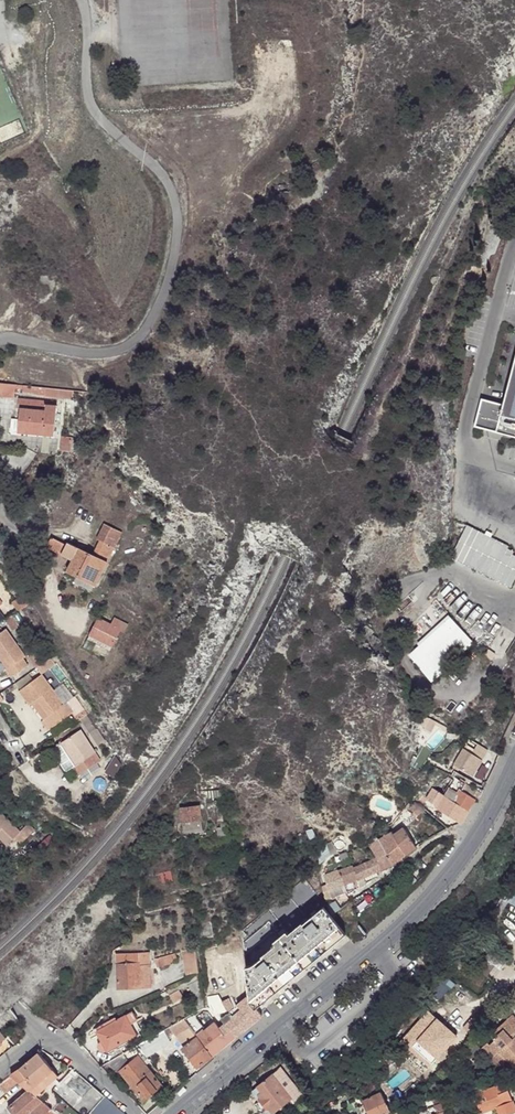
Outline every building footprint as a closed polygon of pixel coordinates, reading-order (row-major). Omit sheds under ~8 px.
[(479,400),(472,429),(514,440),(514,348),(500,406),(479,400)] [(14,397),(16,387),(14,383),(0,382),(0,396),(14,397)] [(49,387),(33,385),(32,392),(48,393),(49,387)] [(81,399),(82,391),(71,389),(55,388),(55,396),(55,397),(81,399)] [(45,426),(55,427),(57,401),(19,397),(17,407),(20,407),(18,427),(44,430),(45,426)] [(70,450),(72,437),(62,436),(61,450),(70,450)] [(77,451),(79,437),(72,437),(70,450),(77,451)] [(100,540),(95,549),(98,550),(95,555),(93,554),(68,541),(66,544),(62,553),(72,558),(66,570),(96,585),(122,532),(104,523),(97,538),(100,540)] [(466,526),(451,558),(513,588),(514,583),(514,556),(514,555),(514,554),(514,552),(510,549),(510,547),(466,526)] [(47,546),(62,553),(66,544),(52,536),(47,546)] [(98,618),(90,634),(113,646),(121,630),(124,631),(128,624),(115,618),(112,625),(98,618)] [(420,648),(409,657),(431,681),(442,673),(440,671),(474,643),(450,618),(419,646),(420,648)] [(1,653),(10,666),(7,669),(6,670),(11,677),(28,665),(22,658),(25,655),(6,628),(0,632),(0,654),(1,653)] [(113,646),(90,634),(88,639),(110,650),(113,646)] [(0,654),(0,659),(7,669),(10,666),(1,653),(0,654)] [(29,705),(32,703),(37,699),(50,716),(45,719),(44,720),(51,729),(73,712),(67,703),(64,705),(42,674),(19,691),(29,705)] [(37,699),(32,703),(45,719),(50,716),(37,699)] [(84,710),(75,716),(78,720),(87,715),(84,710)] [(48,731),(51,729),(44,720),(42,721),(48,731)] [(81,730),(60,743),(75,766),(71,768),(76,776),(97,762),(92,754),(95,752),(81,730)] [(75,766),(60,743),(56,745),(71,768),(75,766)] [(484,753),(465,745),(453,772),(471,780),(484,753)] [(100,760),(95,752),(92,754),(97,762),(100,760)] [(464,786),(456,782),(454,786),(462,790),(464,786)] [(464,786),(477,793),(480,795),(482,792),(466,783),(464,786)] [(444,795),(468,809),(477,793),(464,786),(462,790),(454,786),(451,784),(444,795)] [(436,806),(461,821),(468,809),(444,795),(433,788),(427,798),(437,804),(436,806)] [(418,815),(423,808),(415,802),(413,804),(411,802),(407,806),(418,815)] [(199,804),(179,807),(181,821),(182,820),(183,829),(202,827),(199,804)] [(6,844),(13,837),(20,843),(33,830),(27,824),(19,831),(0,812),(0,839),(6,844)] [(218,835),(226,834),(225,822),(221,823),(221,826),(217,827),(218,835)] [(378,840),(393,863),(416,846),(404,828),(394,835),(391,832),(378,840)] [(368,841),(370,844),(378,857),(376,858),(381,868),(393,863),(378,840),(375,837),(368,841)] [(376,858),(354,868),(357,879),(360,886),(367,882),(364,876),(381,868),(376,858)] [(333,897),(347,891),(345,885),(339,870),(335,861),(327,864),(325,872),(326,874),(324,875),(333,897)] [(346,884),(348,890),(354,887),(352,881),(357,879),(354,868),(353,865),(339,870),(345,885),(346,884)] [(366,900),(356,909),(360,915),(370,906),(366,900)] [(254,964),(245,965),(248,984),(250,1000),(256,1007),(299,972),(346,933),(330,913),(324,906),(303,923),(302,922),(289,933),(287,930),(271,942),(274,945),(263,954),(264,956),(254,964)] [(197,957),(195,946),(182,949),(184,959),(197,957)] [(145,951),(115,953),(117,988),(151,986),(150,964),(149,964),(139,965),(139,959),(145,959),(145,951)] [(175,953),(155,958),(157,966),(177,961),(175,953)] [(199,972),(197,957),(184,959),(187,978),(189,977),(199,972)] [(200,979),(199,972),(189,977),(192,983),(200,979)] [(189,977),(187,978),(177,984),(180,989),(189,984),(192,983),(189,977)] [(202,991),(200,979),(192,983),(189,984),(193,994),(202,991)] [(177,984),(167,989),(173,1002),(184,997),(180,989),(177,984)] [(203,997),(202,991),(193,994),(198,1011),(205,1007),(203,997)] [(495,1009),(506,998),(499,992),(489,1004),(495,1009)] [(226,998),(221,1001),(225,1009),(230,1006),(226,998)] [(225,1023),(236,1036),(259,1017),(248,1004),(235,1014),(230,1018),(227,1013),(221,1018),(225,1023)] [(488,1018),(495,1009),(489,1004),(478,1017),(484,1022),(488,1018)] [(230,1006),(225,1009),(227,1013),(230,1018),(235,1014),(230,1006)] [(126,1015),(130,1024),(137,1020),(132,1011),(126,1015)] [(203,1027),(192,1014),(183,1019),(195,1034),(203,1027)] [(96,1031),(102,1041),(107,1050),(107,1051),(136,1035),(135,1033),(140,1030),(137,1024),(132,1026),(130,1024),(126,1015),(117,1020),(115,1017),(110,1020),(112,1023),(101,1029),(96,1031)] [(506,1020),(514,1030),(514,1019),(512,1015),(506,1020)] [(195,1034),(183,1019),(170,1027),(174,1034),(175,1034),(184,1047),(183,1047),(198,1067),(213,1055),(197,1037),(195,1034)] [(100,1025),(101,1029),(112,1023),(110,1020),(100,1025)] [(506,1020),(490,1034),(495,1040),(490,1045),(488,1043),(481,1049),(491,1060),(500,1052),(507,1059),(506,1060),(514,1070),(514,1069),(514,1038),(514,1037),(512,1040),(510,1037),(514,1033),(514,1032),(514,1030),(506,1020)] [(197,1037),(213,1055),(225,1045),(236,1036),(225,1023),(220,1027),(216,1021),(197,1037)] [(0,1031),(0,1056),(12,1046),(0,1031)] [(146,1041),(151,1049),(153,1053),(169,1043),(168,1040),(163,1031),(146,1041)] [(107,1050),(102,1041),(98,1043),(97,1046),(100,1051),(104,1052),(107,1050)] [(146,1041),(137,1046),(144,1054),(151,1049),(146,1041)] [(137,1046),(108,1062),(112,1067),(119,1074),(121,1072),(143,1100),(162,1085),(146,1066),(150,1062),(144,1054),(137,1046)] [(11,1074),(19,1081),(29,1089),(30,1090),(35,1085),(53,1069),(38,1052),(11,1074)] [(330,1053),(321,1061),(326,1066),(334,1058),(330,1053)] [(35,1085),(30,1090),(36,1096),(59,1076),(53,1069),(35,1085)] [(280,1069),(257,1088),(261,1093),(258,1095),(260,1098),(259,1099),(260,1101),(268,1110),(269,1109),(273,1113),(290,1100),(293,1103),(303,1096),(280,1069)] [(377,1087),(363,1071),(360,1074),(372,1090),(377,1087)] [(0,1082),(0,1087),(2,1085),(6,1091),(19,1081),(11,1074),(0,1082)] [(91,1110),(105,1095),(93,1086),(83,1098),(60,1079),(41,1100),(57,1113),(88,1113),(91,1110)] [(431,1097),(441,1093),(436,1082),(428,1090),(431,1097)] [(474,1086),(465,1090),(472,1108),(479,1105),(482,1113),(496,1107),(499,1113),(508,1113),(514,1111),(514,1107),(509,1092),(506,1085),(505,1082),(487,1090),(485,1085),(481,1086),(475,1089),(474,1086)] [(261,1093),(257,1088),(251,1093),(258,1102),(260,1101),(259,1099),(260,1098),(258,1095),(261,1093)] [(29,1089),(8,1107),(14,1113),(29,1113),(30,1112),(32,1113),(57,1113),(41,1100),(36,1096),(30,1090),(29,1089)] [(370,1113),(384,1113),(390,1111),(381,1092),(363,1101),(370,1113)] [(119,1107),(105,1095),(91,1110),(96,1113),(107,1113),(108,1113),(112,1113),(119,1107)] [(435,1106),(446,1101),(445,1095),(432,1099),(435,1106)] [(437,1113),(448,1110),(446,1101),(435,1106),(437,1113)]
